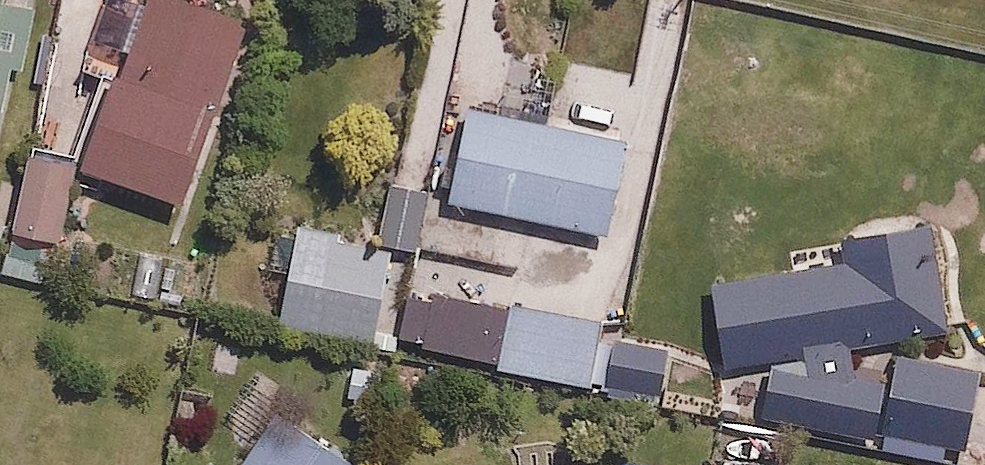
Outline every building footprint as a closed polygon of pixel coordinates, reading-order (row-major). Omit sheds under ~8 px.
[(15,107),(31,0),(0,0),(0,105),(15,107)] [(220,0),(156,0),(94,165),(190,200),(259,15),(220,0)] [(636,135),(476,108),(458,215),(617,242),(636,135)] [(91,152),(37,141),(19,224),(73,235),(91,152)] [(430,191),(393,187),(387,240),(425,244),(430,191)] [(730,360),(797,348),(800,362),(772,357),(763,415),(973,449),(984,372),(984,362),(896,348),(892,377),(856,371),(850,339),(954,320),(935,213),(847,228),(851,253),(715,277),(730,360)] [(397,246),(295,235),(287,316),(389,327),(397,246)] [(609,316),(414,288),(405,352),(600,380),(606,333),(609,316)] [(674,342),(606,333),(600,380),(667,390),(674,342)] [(383,453),(286,390),(237,464),(375,464),(383,453)]
